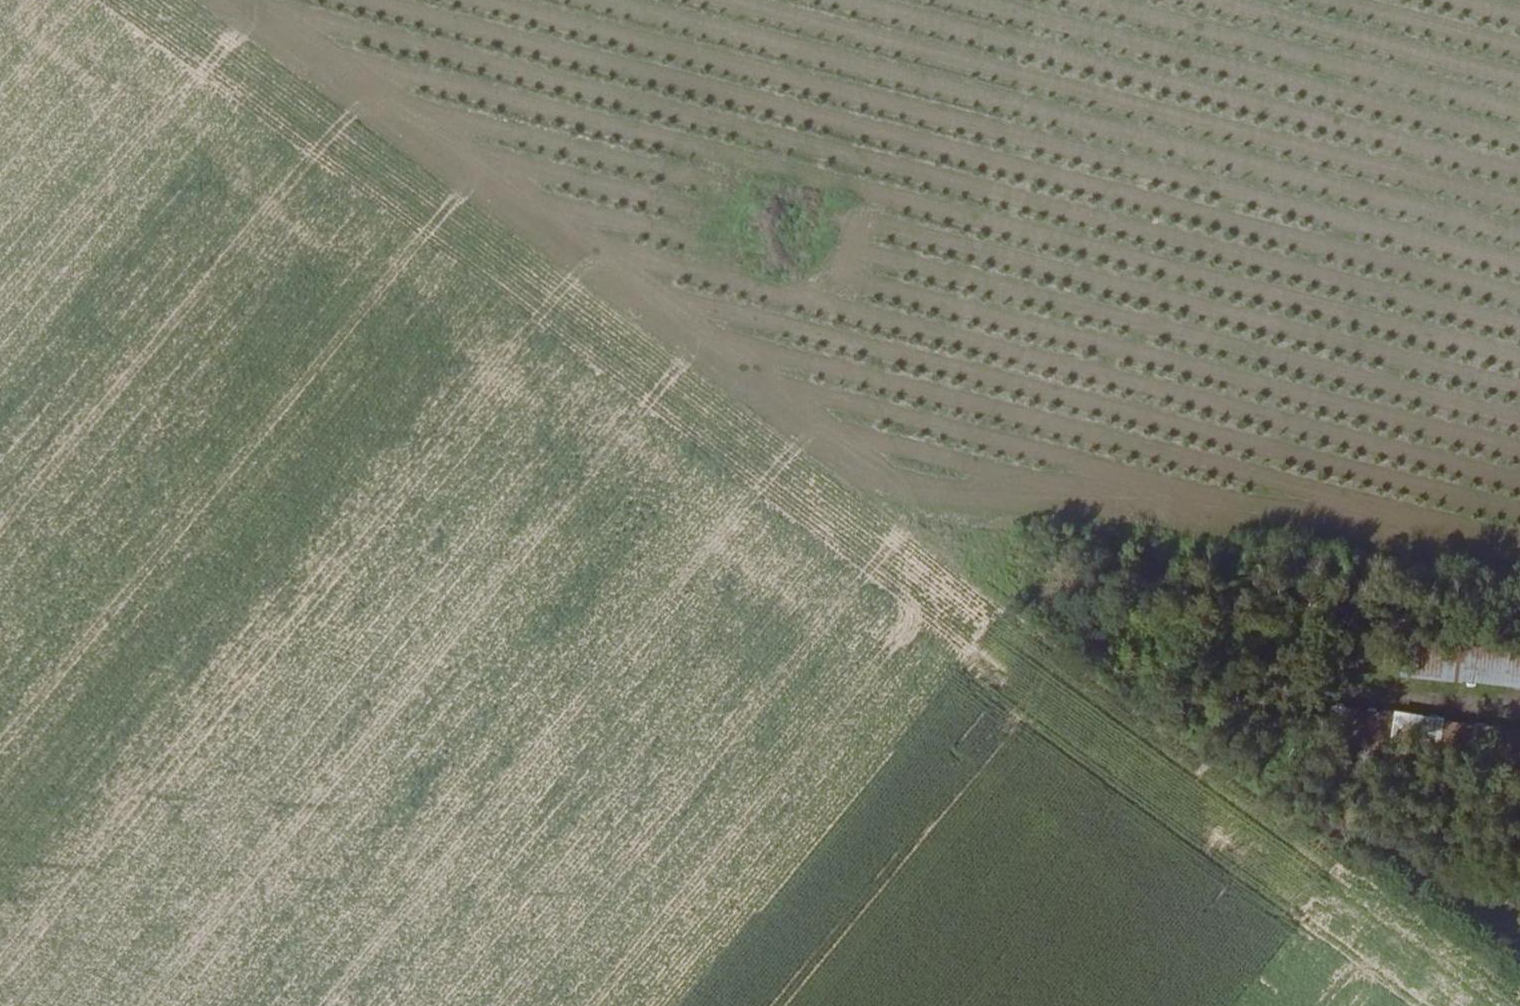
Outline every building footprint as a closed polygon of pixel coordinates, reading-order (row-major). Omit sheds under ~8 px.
[(1519,692),(1519,653),(1404,640),(1400,678),(1519,692)] [(1327,707),(1323,743),(1519,768),(1519,730),(1327,707)]
